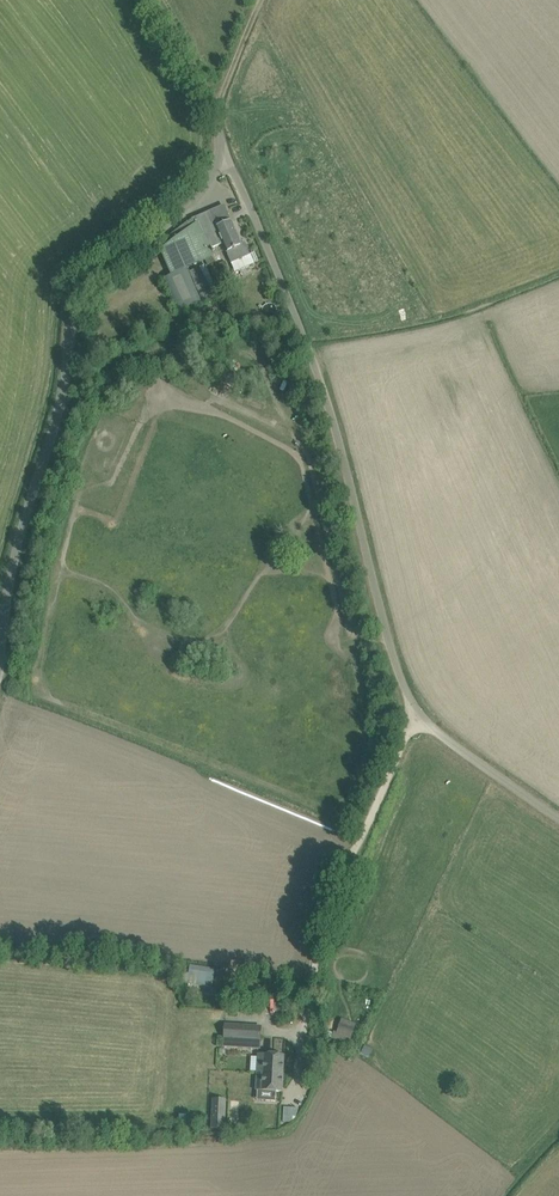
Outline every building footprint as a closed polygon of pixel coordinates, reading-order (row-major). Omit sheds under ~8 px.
[(171,235),(174,240),(161,250),(172,275),(163,279),(178,311),(202,300),(187,268),(213,257),(209,249),(223,243),(231,263),(239,260),(250,255),(245,243),(241,244),(226,209),(211,215),(209,212),(192,220),(188,222),(171,235)] [(215,969),(191,965),(188,983),(212,987),(215,969)] [(357,1023),(342,1018),(337,1032),(334,1031),(334,1033),(327,1030),(325,1035),(349,1044),(357,1023)] [(225,1025),(224,1038),(224,1046),(260,1048),(261,1027),(225,1025)] [(257,1073),(282,1074),(284,1056),(258,1054),(257,1073)] [(281,1092),(282,1074),(257,1073),(256,1090),(281,1092)] [(250,1085),(231,1084),(230,1092),(249,1094),(250,1085)] [(212,1103),(211,1126),(225,1127),(226,1103),(212,1103)] [(296,1122),(296,1106),(283,1106),(282,1121),(296,1122)] [(279,1125),(279,1113),(267,1113),(267,1125),(279,1125)]
